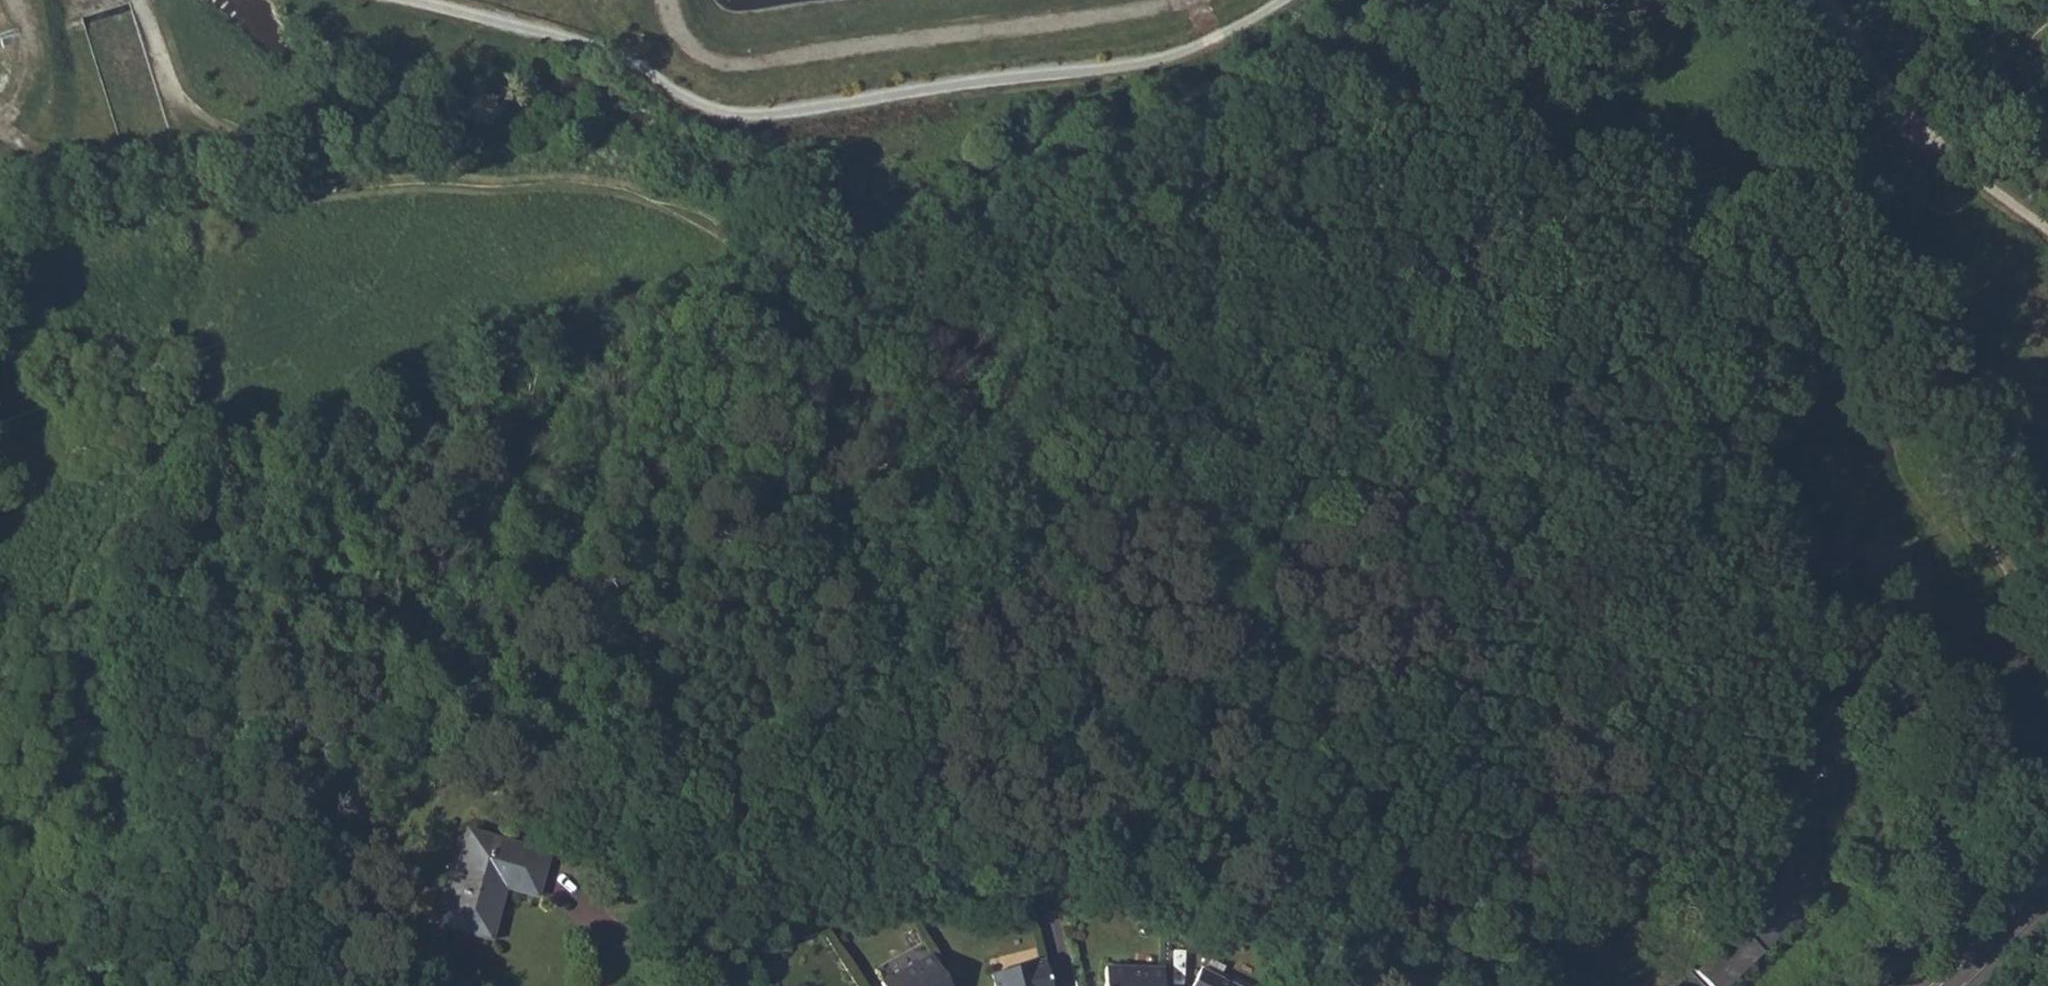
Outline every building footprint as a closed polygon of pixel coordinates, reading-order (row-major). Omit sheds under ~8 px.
[(438,926),(491,940),(504,888),(538,896),(549,854),(465,830),(438,926)] [(1714,985),(1730,985),(1806,911),(1784,887),(1701,972),(1714,985)] [(884,985),(949,985),(932,955),(882,983),(884,985)] [(995,985),(1051,985),(1045,963),(993,975),(995,985)] [(1106,985),(1163,985),(1164,970),(1107,968),(1106,985)] [(1201,970),(1193,985),(1234,985),(1201,970)]
